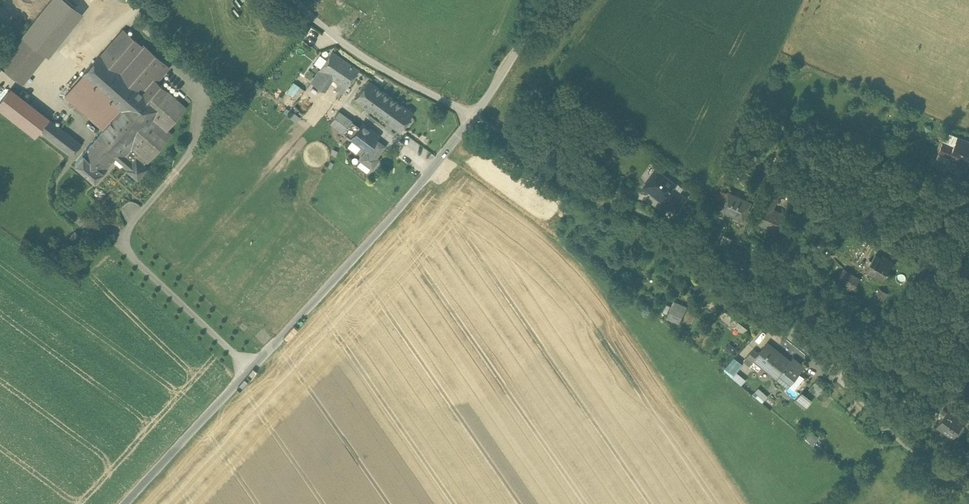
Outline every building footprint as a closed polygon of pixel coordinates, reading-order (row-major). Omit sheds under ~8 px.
[(81,12),(66,0),(50,0),(22,36),(45,54),(47,56),(81,12)] [(143,46),(124,30),(101,56),(133,84),(142,92),(153,79),(154,79),(167,65),(144,45),(143,46)] [(0,64),(22,82),(45,54),(22,36),(0,64)] [(358,69),(332,51),(319,70),(345,88),(358,69)] [(101,56),(100,55),(83,74),(116,103),(133,84),(101,56)] [(319,70),(311,83),(325,91),(330,84),(342,92),(345,88),(319,70)] [(116,103),(83,74),(64,95),(104,130),(111,121),(123,109),(116,103)] [(153,79),(142,92),(133,84),(116,103),(123,109),(143,126),(131,139),(119,153),(124,158),(134,148),(157,121),(166,130),(185,107),(154,79),(153,79)] [(355,98),(400,131),(413,112),(368,79),(355,98)] [(299,98),(305,89),(295,81),(288,91),(299,98)] [(12,88),(0,102),(0,108),(35,136),(40,130),(40,129),(49,118),(12,88)] [(143,126),(123,109),(111,121),(131,139),(143,126)] [(330,123),(351,138),(360,126),(339,111),(330,123)] [(81,144),(49,118),(40,129),(40,130),(73,155),(81,144)] [(131,139),(111,121),(104,130),(84,153),(103,171),(119,153),(131,139)] [(157,121),(134,148),(147,160),(148,161),(171,134),(166,130),(157,121)] [(351,138),(353,140),(361,146),(367,150),(361,159),(372,168),(379,159),(376,157),(384,146),(377,140),(377,141),(376,140),(379,135),(363,123),(360,126),(351,138)] [(943,140),(938,151),(958,159),(959,157),(967,160),(968,155),(968,142),(957,137),(953,144),(943,140)] [(356,152),(361,146),(353,140),(348,146),(356,152)] [(147,160),(134,148),(124,158),(128,162),(125,165),(128,168),(127,169),(138,179),(147,168),(143,165),(147,160)] [(84,153),(83,153),(75,163),(95,180),(103,171),(84,153)] [(757,165),(744,156),(739,162),(752,172),(757,165)] [(947,163),(931,157),(928,164),(944,171),(947,163)] [(674,177),(656,163),(643,179),(674,204),(684,191),(671,180),(674,177)] [(752,195),(730,184),(723,201),(744,211),(752,195)] [(780,190),(774,187),(768,201),(775,203),(780,190)] [(768,201),(767,200),(760,216),(781,226),(789,210),(775,203),(768,201)] [(885,258),(884,260),(875,254),(871,259),(869,258),(866,262),(868,263),(866,267),(883,278),(893,263),(885,258)] [(859,276),(844,266),(837,275),(853,286),(859,276)] [(887,292),(879,287),(873,297),(880,302),(887,292)] [(686,305),(675,299),(667,314),(678,320),(686,305)] [(724,313),(734,301),(732,299),(722,311),(724,313)] [(759,351),(754,357),(755,357),(777,376),(780,373),(790,360),(768,341),(759,351)] [(754,347),(747,356),(753,360),(755,357),(754,357),(759,351),(754,347)] [(737,356),(728,367),(733,371),(742,361),(737,356)] [(804,366),(793,357),(790,360),(780,373),(791,382),(798,374),(804,366)] [(874,360),(866,366),(870,372),(878,366),(874,360)] [(803,377),(798,374),(791,382),(789,385),(799,393),(810,381),(804,376),(803,377)] [(816,396),(825,386),(817,379),(808,388),(816,396)] [(761,401),(767,395),(758,387),(752,392),(761,401)] [(918,391),(913,387),(909,392),(913,396),(918,391)] [(813,400),(803,392),(795,402),(805,410),(813,400)] [(946,411),(938,420),(953,433),(966,417),(951,405),(948,408),(946,411)] [(812,445),(818,436),(809,430),(803,438),(812,445)]
